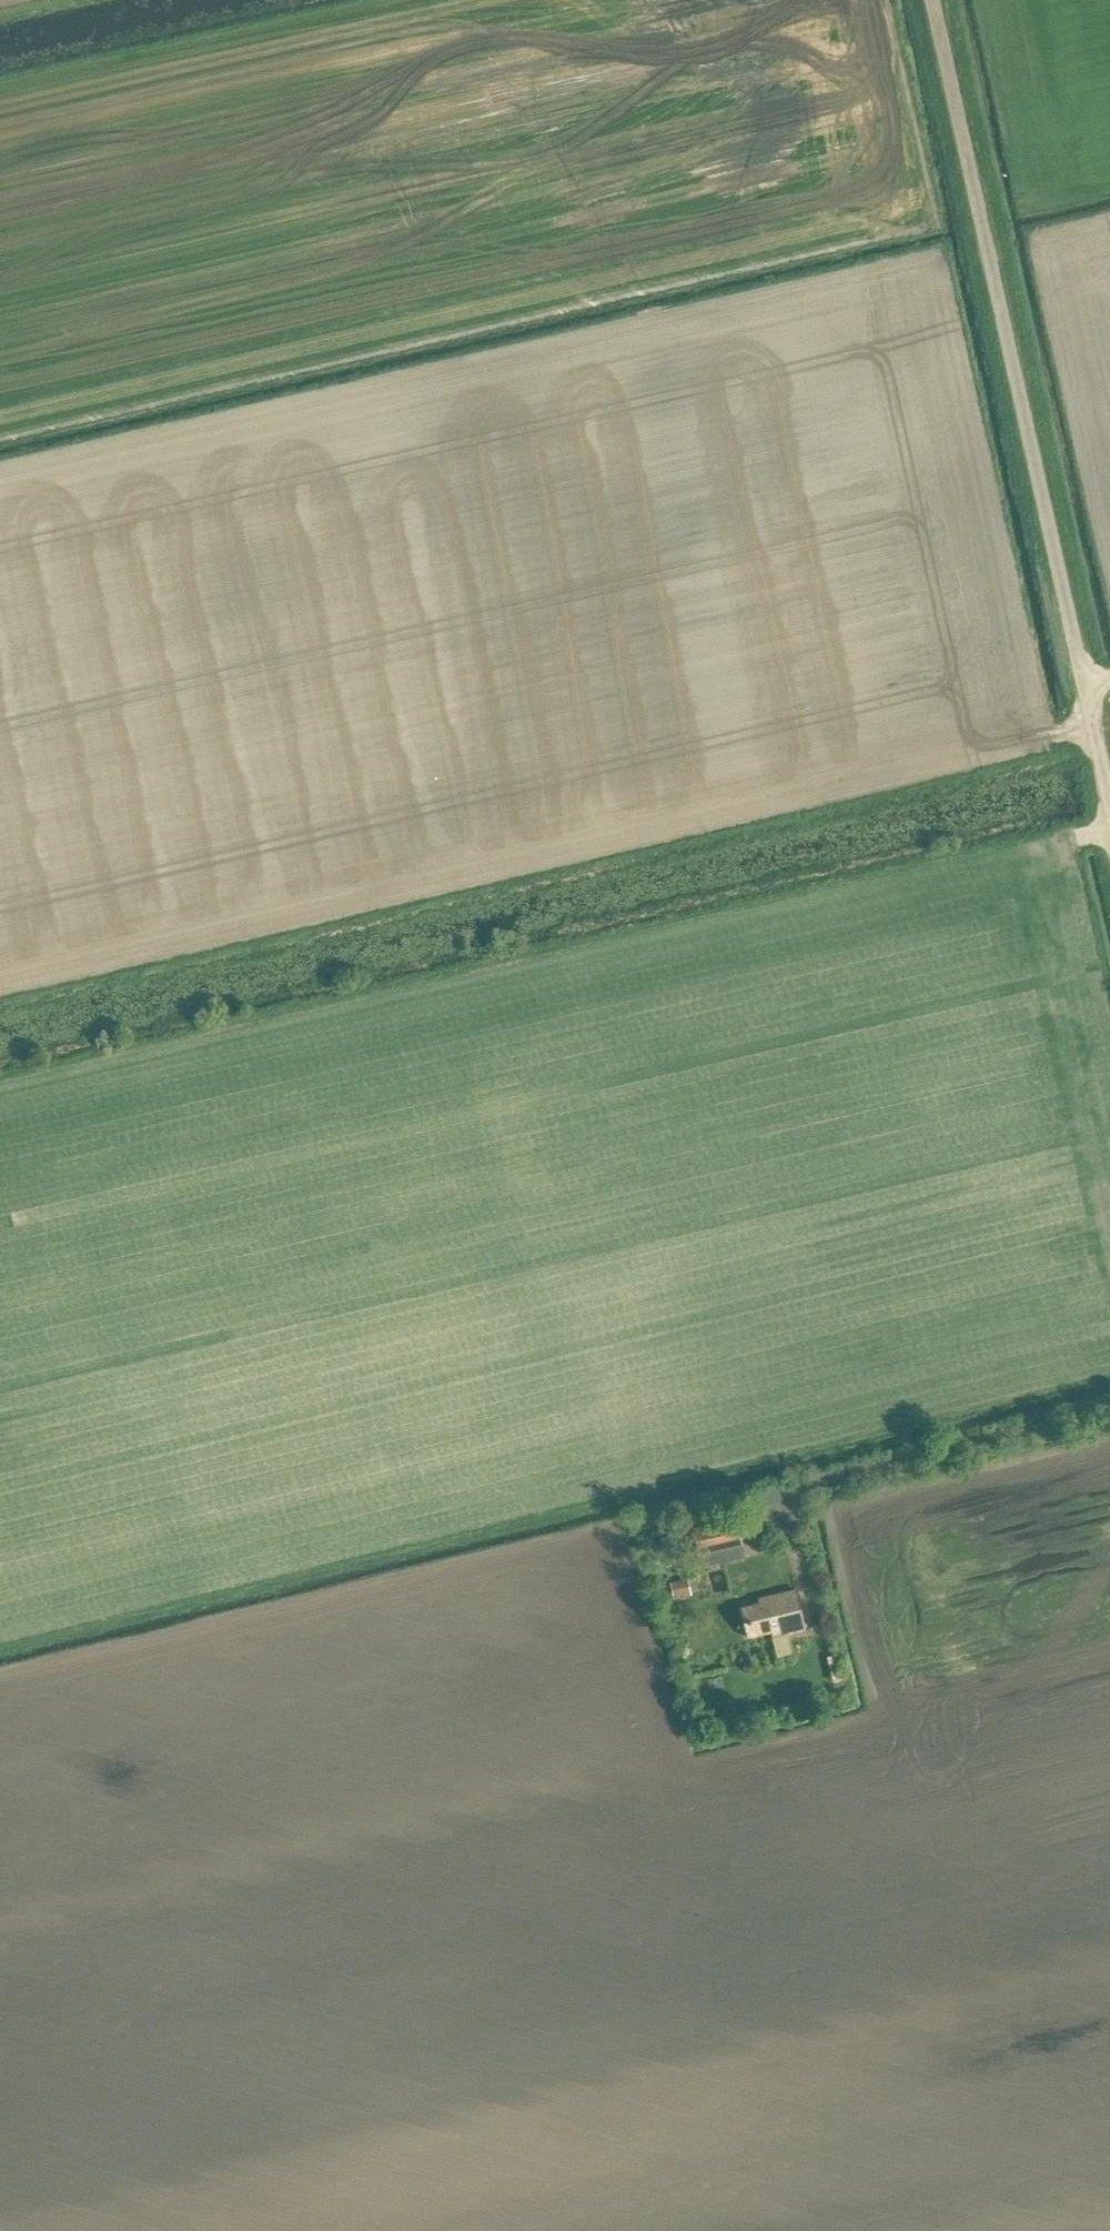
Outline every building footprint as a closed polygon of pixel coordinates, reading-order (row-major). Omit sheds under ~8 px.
[(705,1528),(710,1553),(733,1548),(727,1523),(705,1528)] [(676,1600),(692,1595),(688,1580),(672,1585),(676,1600)] [(773,1638),(805,1630),(796,1592),(758,1601),(759,1606),(741,1610),(747,1639),(771,1633),(773,1638)]
